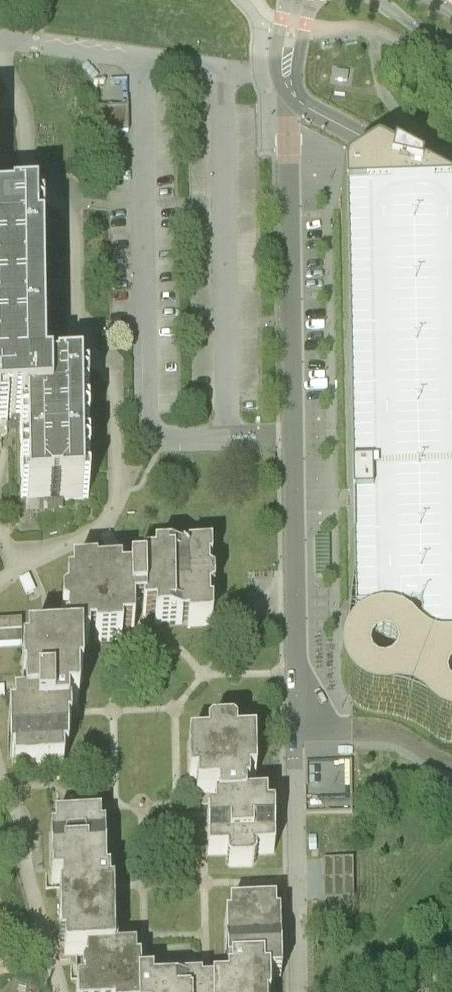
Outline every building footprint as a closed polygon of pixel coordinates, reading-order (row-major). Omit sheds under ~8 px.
[(377,166),(373,166),(367,171),(348,182),(342,187),(348,504),(352,633),(373,632),(373,637),(358,638),(349,646),(343,655),(340,665),(341,675),(342,685),(346,695),(354,703),(362,708),(373,712),(383,712),(392,709),(402,705),(409,698),(415,689),(418,679),(418,670),(417,661),(412,652),(406,645),(396,638),(397,632),(418,632),(419,663),(439,663),(439,666),(434,669),(429,673),(426,677),(423,681),(420,686),(418,691),(418,694),(417,697),(417,699),(417,703),(417,708),(418,712),(419,716),(421,721),(424,725),(426,728),(429,731),(432,734),(436,737),(441,739),(445,741),(451,743),(451,203),(377,166)] [(13,195),(0,195),(0,215),(11,215),(11,211),(13,203),(13,195)] [(50,379),(56,379),(56,376),(56,368),(56,359),(44,359),(43,244),(36,244),(36,211),(11,211),(11,215),(0,215),(0,418),(7,418),(7,411),(26,411),(51,411),(50,379)] [(56,379),(50,379),(51,411),(26,411),(28,496),(55,495),(62,495),(65,495),(83,495),(81,375),(56,376),(56,379)] [(72,570),(72,582),(66,583),(67,598),(62,602),(62,615),(67,617),(67,628),(64,628),(65,641),(81,641),(82,642),(89,642),(89,636),(94,636),(95,640),(123,639),(122,633),(135,632),(134,612),(139,611),(142,611),(142,616),(155,616),(155,623),(188,622),(188,625),(212,624),(212,610),(209,610),(209,596),(214,593),(214,582),(209,578),(208,567),(212,567),(211,552),(186,553),(186,556),(154,556),(154,564),(141,564),(142,573),(137,573),(129,573),(129,580),(121,580),(121,572),(97,573),(96,570),(72,570)] [(22,618),(0,618),(0,644),(22,643),(22,639),(22,618)] [(68,705),(79,705),(79,680),(83,680),(82,642),(81,641),(65,641),(46,642),(41,642),(26,642),(27,654),(21,654),(22,671),(22,682),(24,682),(25,699),(25,703),(13,703),(13,704),(14,715),(8,715),(10,755),(13,756),(13,766),(64,766),(64,754),(68,754),(68,739),(68,730),(71,730),(71,716),(68,716),(68,709),(68,705)] [(207,823),(208,854),(227,854),(228,863),(232,866),(252,865),(257,861),(256,853),(275,853),(274,814),(267,814),(266,802),(246,802),(246,798),(246,793),(249,793),(249,780),(257,780),(256,755),(255,741),(236,741),(236,738),(236,733),(233,730),(211,730),(208,733),(208,742),(189,742),(189,782),(197,782),(197,793),(218,793),(218,805),(214,805),(215,808),(215,813),(215,815),(206,815),(207,823)] [(354,808),(355,759),(313,759),(312,808),(354,808)] [(64,942),(64,955),(75,954),(86,954),(114,952),(114,949),(114,946),(114,890),(110,890),(110,883),(110,884),(110,880),(110,878),(106,877),(105,829),(101,829),(101,816),(54,818),(55,830),(50,830),(50,870),(51,882),(60,882),(60,891),(59,891),(59,903),(60,942),(64,942)] [(353,859),(306,860),(307,901),(354,900),(353,859)] [(213,986),(213,991),(269,991),(269,990),(269,980),(280,980),(279,917),(276,917),(276,905),(229,906),(229,917),(224,917),(225,970),(231,970),(231,975),(231,978),(226,978),(227,986),(213,986)] [(86,954),(86,958),(86,965),(84,965),(82,969),(82,979),(83,979),(83,983),(76,983),(76,991),(213,991),(213,986),(202,986),(202,982),(187,982),(187,987),(153,987),(153,979),(145,979),(140,979),(140,963),(136,963),(136,951),(114,952),(86,954)]
